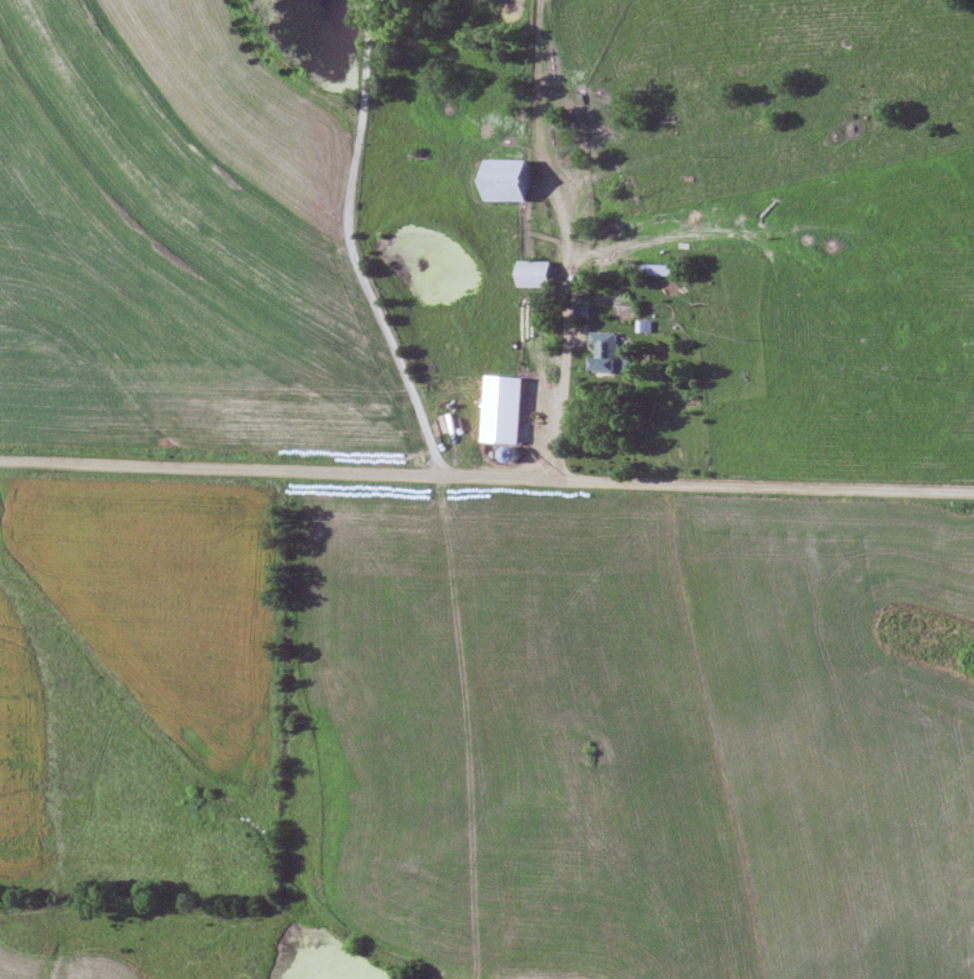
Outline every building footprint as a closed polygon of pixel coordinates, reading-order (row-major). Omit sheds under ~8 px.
[(535,160),(494,161),(494,203),(535,202),(535,160)] [(521,289),(555,289),(555,262),(521,262),(521,289)] [(673,276),(673,266),(648,266),(648,276),(673,276)] [(634,374),(634,359),(621,359),(622,334),(598,333),(597,373),(634,374)] [(530,379),(492,376),(488,443),(526,445),(530,379)]
